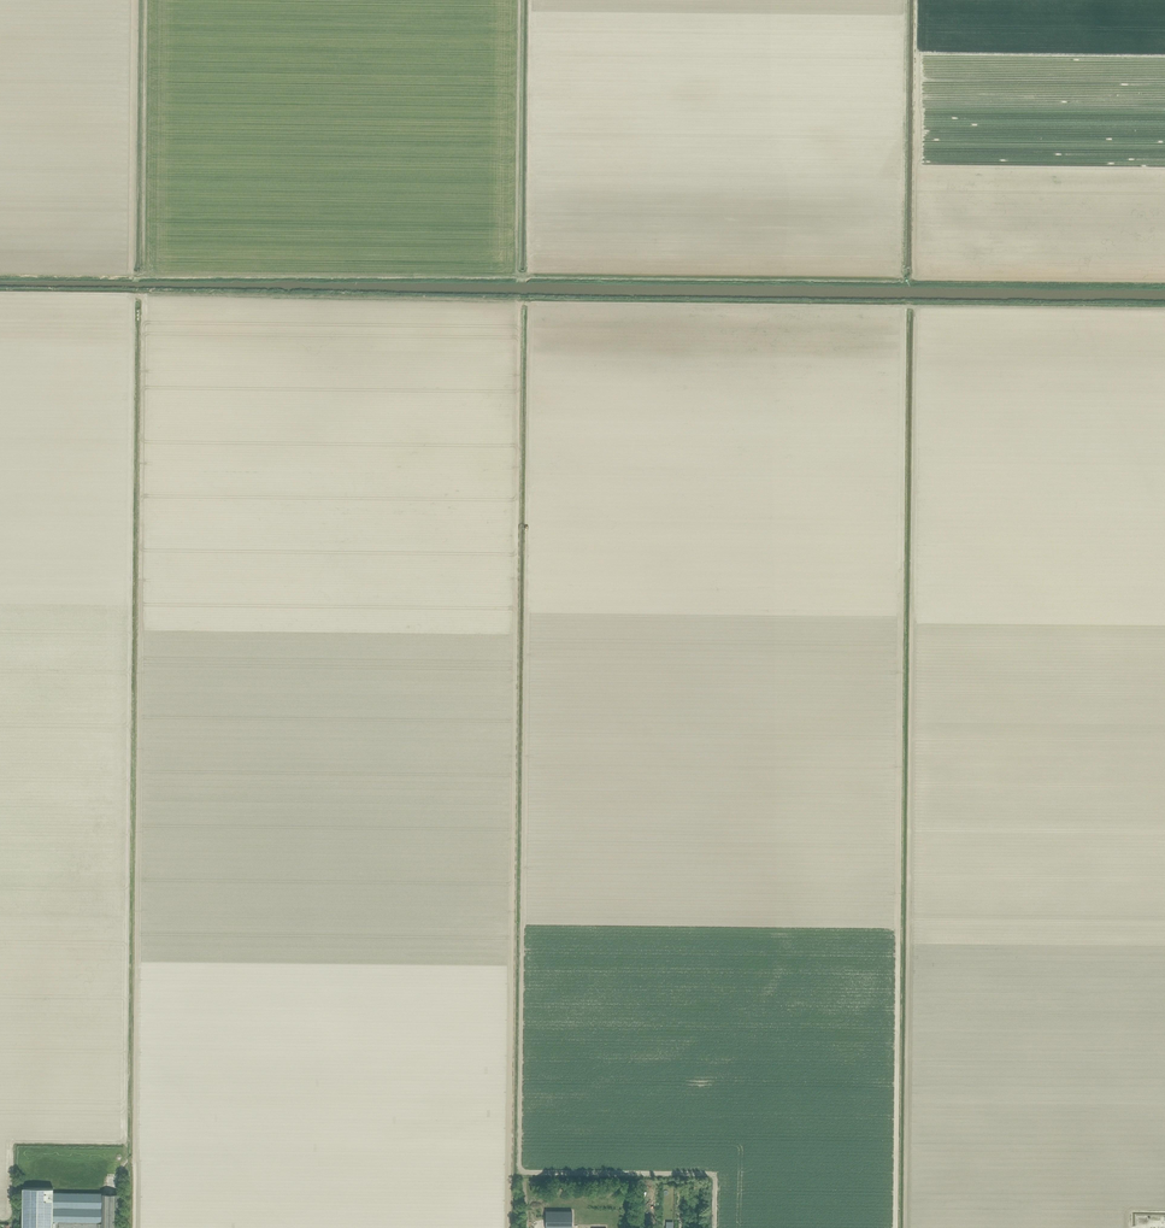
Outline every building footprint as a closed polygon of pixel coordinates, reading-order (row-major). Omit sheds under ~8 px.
[(54,1193),(54,1188),(22,1187),(22,1227),(122,1227),(123,1194),(54,1193)] [(573,1211),(546,1211),(545,1227),(572,1227),(573,1211)]
